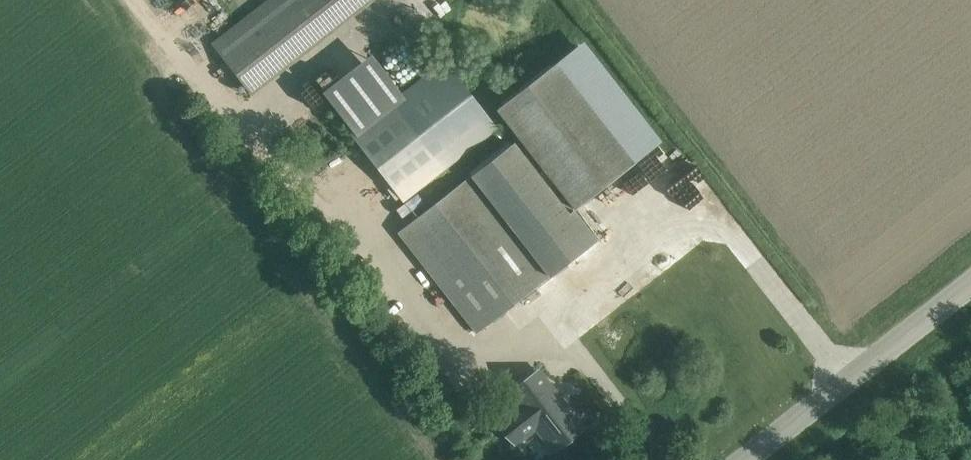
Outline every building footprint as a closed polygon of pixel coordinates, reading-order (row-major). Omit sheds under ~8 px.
[(211,44),(251,95),(372,0),(268,0),(211,44)] [(402,22),(411,31),(440,0),(422,0),(402,22)] [(444,60),(350,133),(402,200),(496,127),(444,60)] [(498,107),(576,208),(632,164),(554,64),(498,107)] [(588,246),(509,145),(398,231),(476,332),(588,246)] [(553,397),(539,379),(524,391),(519,385),(509,393),(510,395),(508,396),(517,408),(515,409),(510,412),(511,412),(506,416),(522,437),(536,427),(545,438),(549,435),(557,446),(582,427),(573,415),(569,418),(564,410),(567,407),(556,394),(553,397)]
